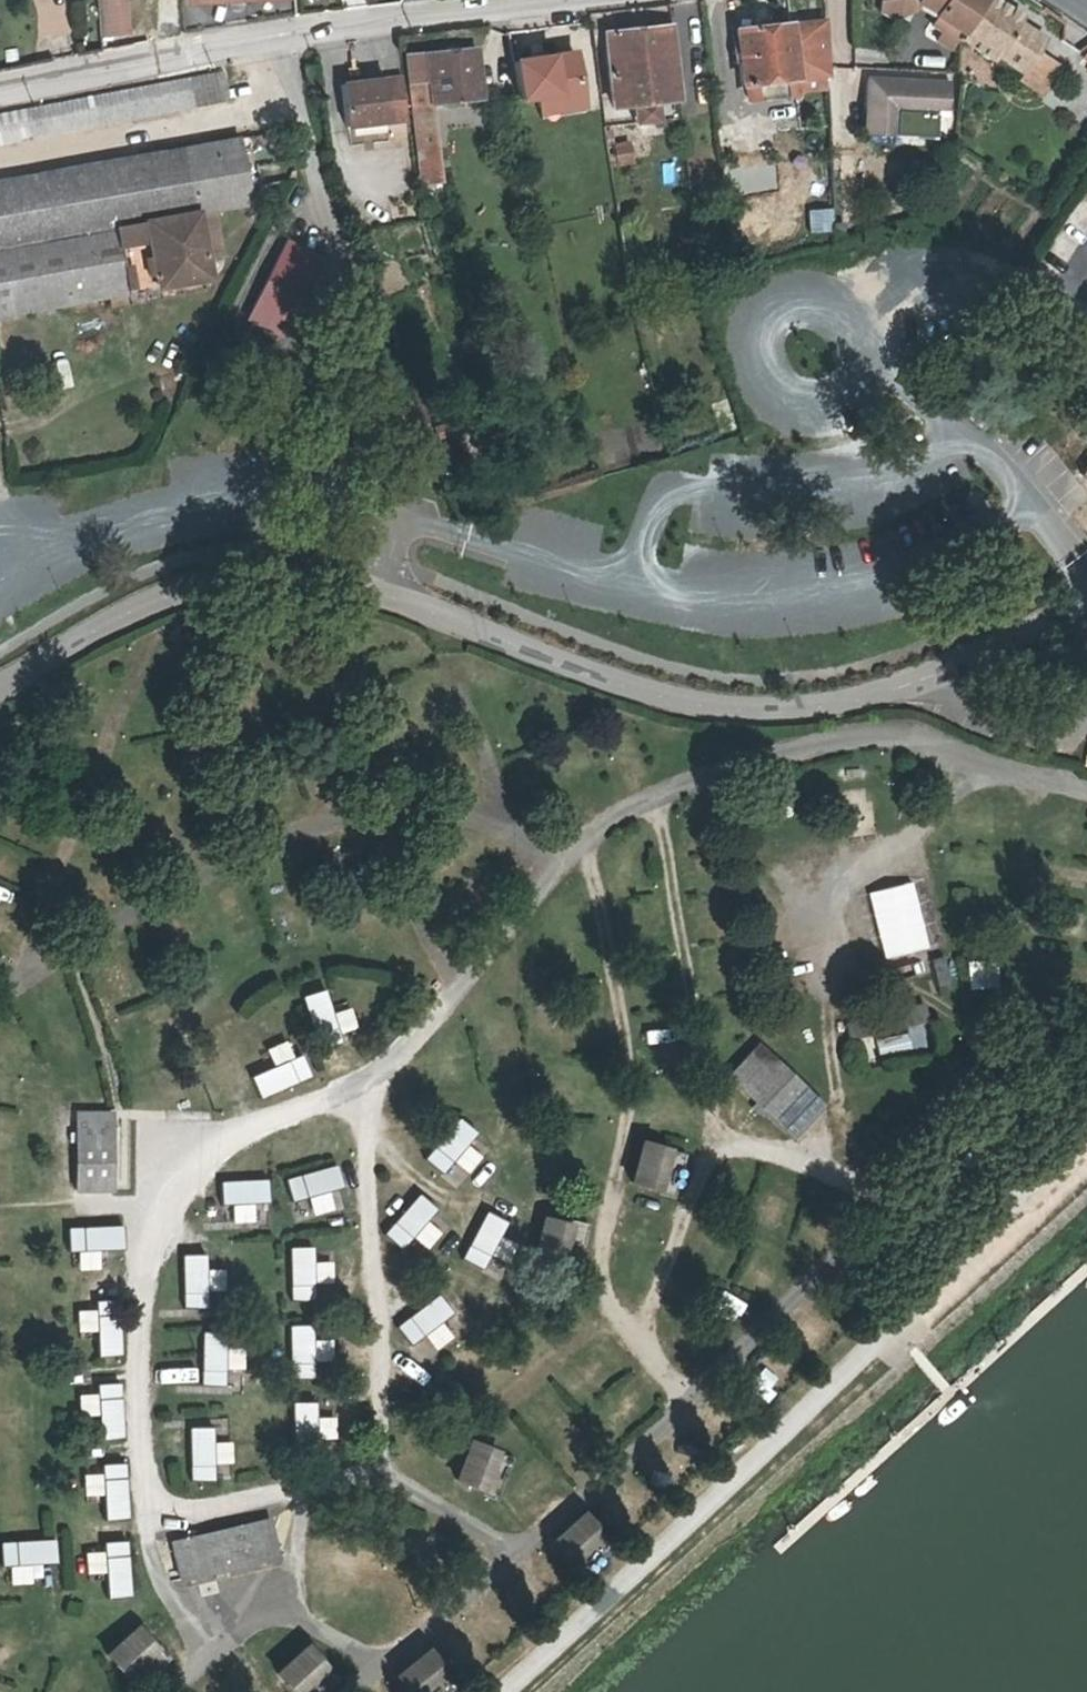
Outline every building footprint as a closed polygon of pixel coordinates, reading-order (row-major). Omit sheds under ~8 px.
[(101,34),(124,30),(122,0),(99,0),(101,34)] [(880,18),(917,15),(915,0),(878,0),(880,18)] [(940,45),(955,54),(962,44),(988,3),(983,0),(924,0),(920,6),(940,19),(939,21),(951,29),(945,37),(940,45)] [(962,44),(1004,71),(1008,66),(1024,76),(1022,79),(1045,94),(1063,66),(1040,51),(1047,41),(1023,25),(1026,20),(993,0),(990,0),(988,3),(962,44)] [(615,15),(616,29),(668,25),(666,11),(615,15)] [(939,21),(933,30),(945,37),(951,29),(939,21)] [(739,32),(744,88),(750,87),(793,82),(830,78),(828,23),(739,32)] [(673,28),(610,36),(616,110),(636,107),(639,127),(663,125),(661,105),(681,103),(673,28)] [(433,78),(414,80),(423,171),(444,168),(436,102),(484,97),(478,48),(431,53),(433,78)] [(411,55),(414,80),(433,78),(431,53),(411,55)] [(539,109),(582,102),(575,56),(516,64),(521,102),(537,100),(539,109)] [(228,101),(221,68),(0,113),(0,147),(228,101)] [(311,85),(321,84),(319,68),(310,69),(311,85)] [(411,122),(406,78),(345,86),(351,128),(411,122)] [(793,82),(750,87),(752,103),(795,98),(793,82)] [(951,92),(869,89),(867,144),(949,146),(951,92)] [(582,102),(539,109),(541,121),(584,115),(582,102)] [(196,217),(249,205),(236,139),(0,186),(0,321),(207,280),(196,217)] [(612,144),(613,166),(633,165),(632,143),(612,144)] [(808,209),(809,234),(837,233),(835,208),(808,209)] [(291,242),(283,257),(319,275),(326,259),(291,242)] [(319,275),(283,257),(259,306),(294,324),(319,275)] [(294,324),(259,306),(252,319),(287,337),(294,324)] [(2,912),(11,894),(0,889),(0,911),(2,912)] [(947,981),(929,985),(932,1000),(951,996),(947,981)] [(350,1009),(330,1013),(324,991),(307,995),(318,1042),(356,1033),(350,1009)] [(844,1026),(849,1042),(929,1023),(924,1007),(844,1026)] [(634,1031),(635,1054),(662,1053),(661,1029),(634,1031)] [(291,1040),(264,1051),(271,1069),(250,1078),(259,1100),(307,1080),(291,1040)] [(758,1050),(728,1082),(755,1107),(751,1111),(761,1121),(765,1117),(778,1129),(786,1121),(799,1133),(814,1117),(801,1105),(808,1097),(758,1050)] [(821,1109),(808,1097),(801,1105),(814,1117),(821,1109)] [(467,1177),(482,1158),(467,1146),(476,1134),(455,1118),(422,1159),(441,1174),(450,1163),(467,1177)] [(786,1121),(778,1129),(791,1141),(799,1133),(786,1121)] [(117,1126),(82,1125),(81,1180),(117,1180),(117,1126)] [(13,1156),(15,1142),(0,1140),(0,1154),(13,1156)] [(628,1186),(667,1196),(678,1153),(639,1142),(628,1186)] [(331,1187),(341,1185),(337,1165),(286,1174),(290,1199),(309,1196),(312,1214),(335,1210),(331,1187)] [(256,1220),(255,1201),(269,1200),(267,1177),(220,1179),(221,1204),(230,1204),(231,1222),(256,1220)] [(117,1180),(81,1180),(81,1194),(117,1194),(117,1180)] [(395,1218),(427,1248),(443,1231),(428,1217),(437,1208),(419,1191),(395,1218)] [(508,1261),(517,1241),(501,1234),(508,1219),(484,1209),(463,1257),(485,1266),(490,1253),(508,1261)] [(534,1255),(572,1262),(580,1220),(543,1213),(534,1255)] [(71,1268),(100,1268),(100,1248),(122,1248),(122,1224),(71,1224),(71,1268)] [(314,1259),(314,1244),(288,1245),(290,1298),(313,1297),(313,1282),(335,1281),(334,1258),(314,1259)] [(181,1252),(183,1306),(207,1305),(206,1288),(226,1288),(225,1267),(206,1267),(205,1251),(181,1252)] [(334,1296),(333,1280),(311,1282),(312,1298),(334,1296)] [(411,1343),(424,1333),(437,1349),(465,1327),(437,1292),(396,1325),(411,1343)] [(122,1353),(118,1301),(95,1302),(99,1355),(122,1353)] [(75,1307),(77,1332),(96,1330),(94,1306),(75,1307)] [(332,1339),(314,1338),(314,1324),(290,1323),(289,1376),(314,1376),(314,1359),(331,1359),(332,1339)] [(225,1384),(225,1369),(245,1369),(245,1345),(225,1345),(225,1330),(201,1330),(201,1384),(225,1384)] [(98,1383),(101,1437),(123,1436),(120,1382),(98,1383)] [(96,1413),(97,1392),(79,1392),(79,1413),(96,1413)] [(317,1415),(315,1399),(291,1400),(294,1440),(337,1437),(335,1414),(317,1415)] [(214,1440),(213,1425),(188,1426),(190,1479),(216,1478),(215,1464),(234,1463),(232,1439),(214,1440)] [(488,1492),(505,1450),(471,1436),(454,1478),(488,1492)] [(128,1516),(125,1460),(102,1462),(105,1517),(128,1516)] [(83,1472),(84,1495),(102,1494),(101,1471),(83,1472)] [(581,1568),(611,1550),(588,1509),(557,1527),(581,1568)] [(251,1525),(183,1542),(192,1579),(262,1563),(251,1525)] [(56,1536),(3,1539),(5,1584),(33,1582),(32,1562),(57,1560),(56,1536)] [(128,1542),(84,1544),(86,1573),(105,1572),(106,1595),(131,1594),(128,1542)] [(124,1676),(161,1651),(142,1622),(104,1647),(124,1676)] [(333,1666),(307,1639),(273,1672),(293,1691),(306,1691),(333,1666)] [(451,1682),(428,1648),(396,1669),(411,1691),(437,1691),(451,1682)]
